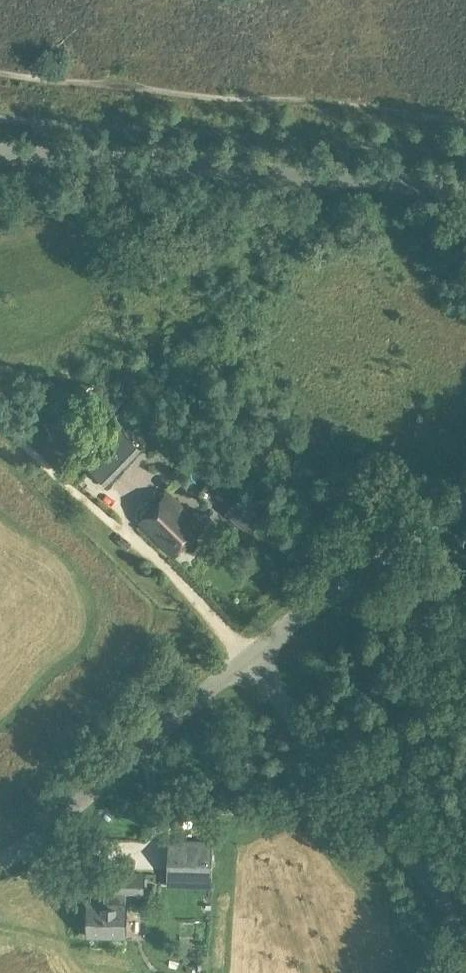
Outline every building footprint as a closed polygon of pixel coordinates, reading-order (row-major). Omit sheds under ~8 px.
[(91,470),(108,488),(143,451),(126,434),(91,470)] [(100,497),(113,509),(120,502),(107,490),(100,497)] [(176,557),(204,528),(168,494),(140,523),(176,557)] [(212,842),(168,841),(168,873),(211,874),(212,842)] [(127,906),(89,905),(88,937),(126,938),(127,906)]
